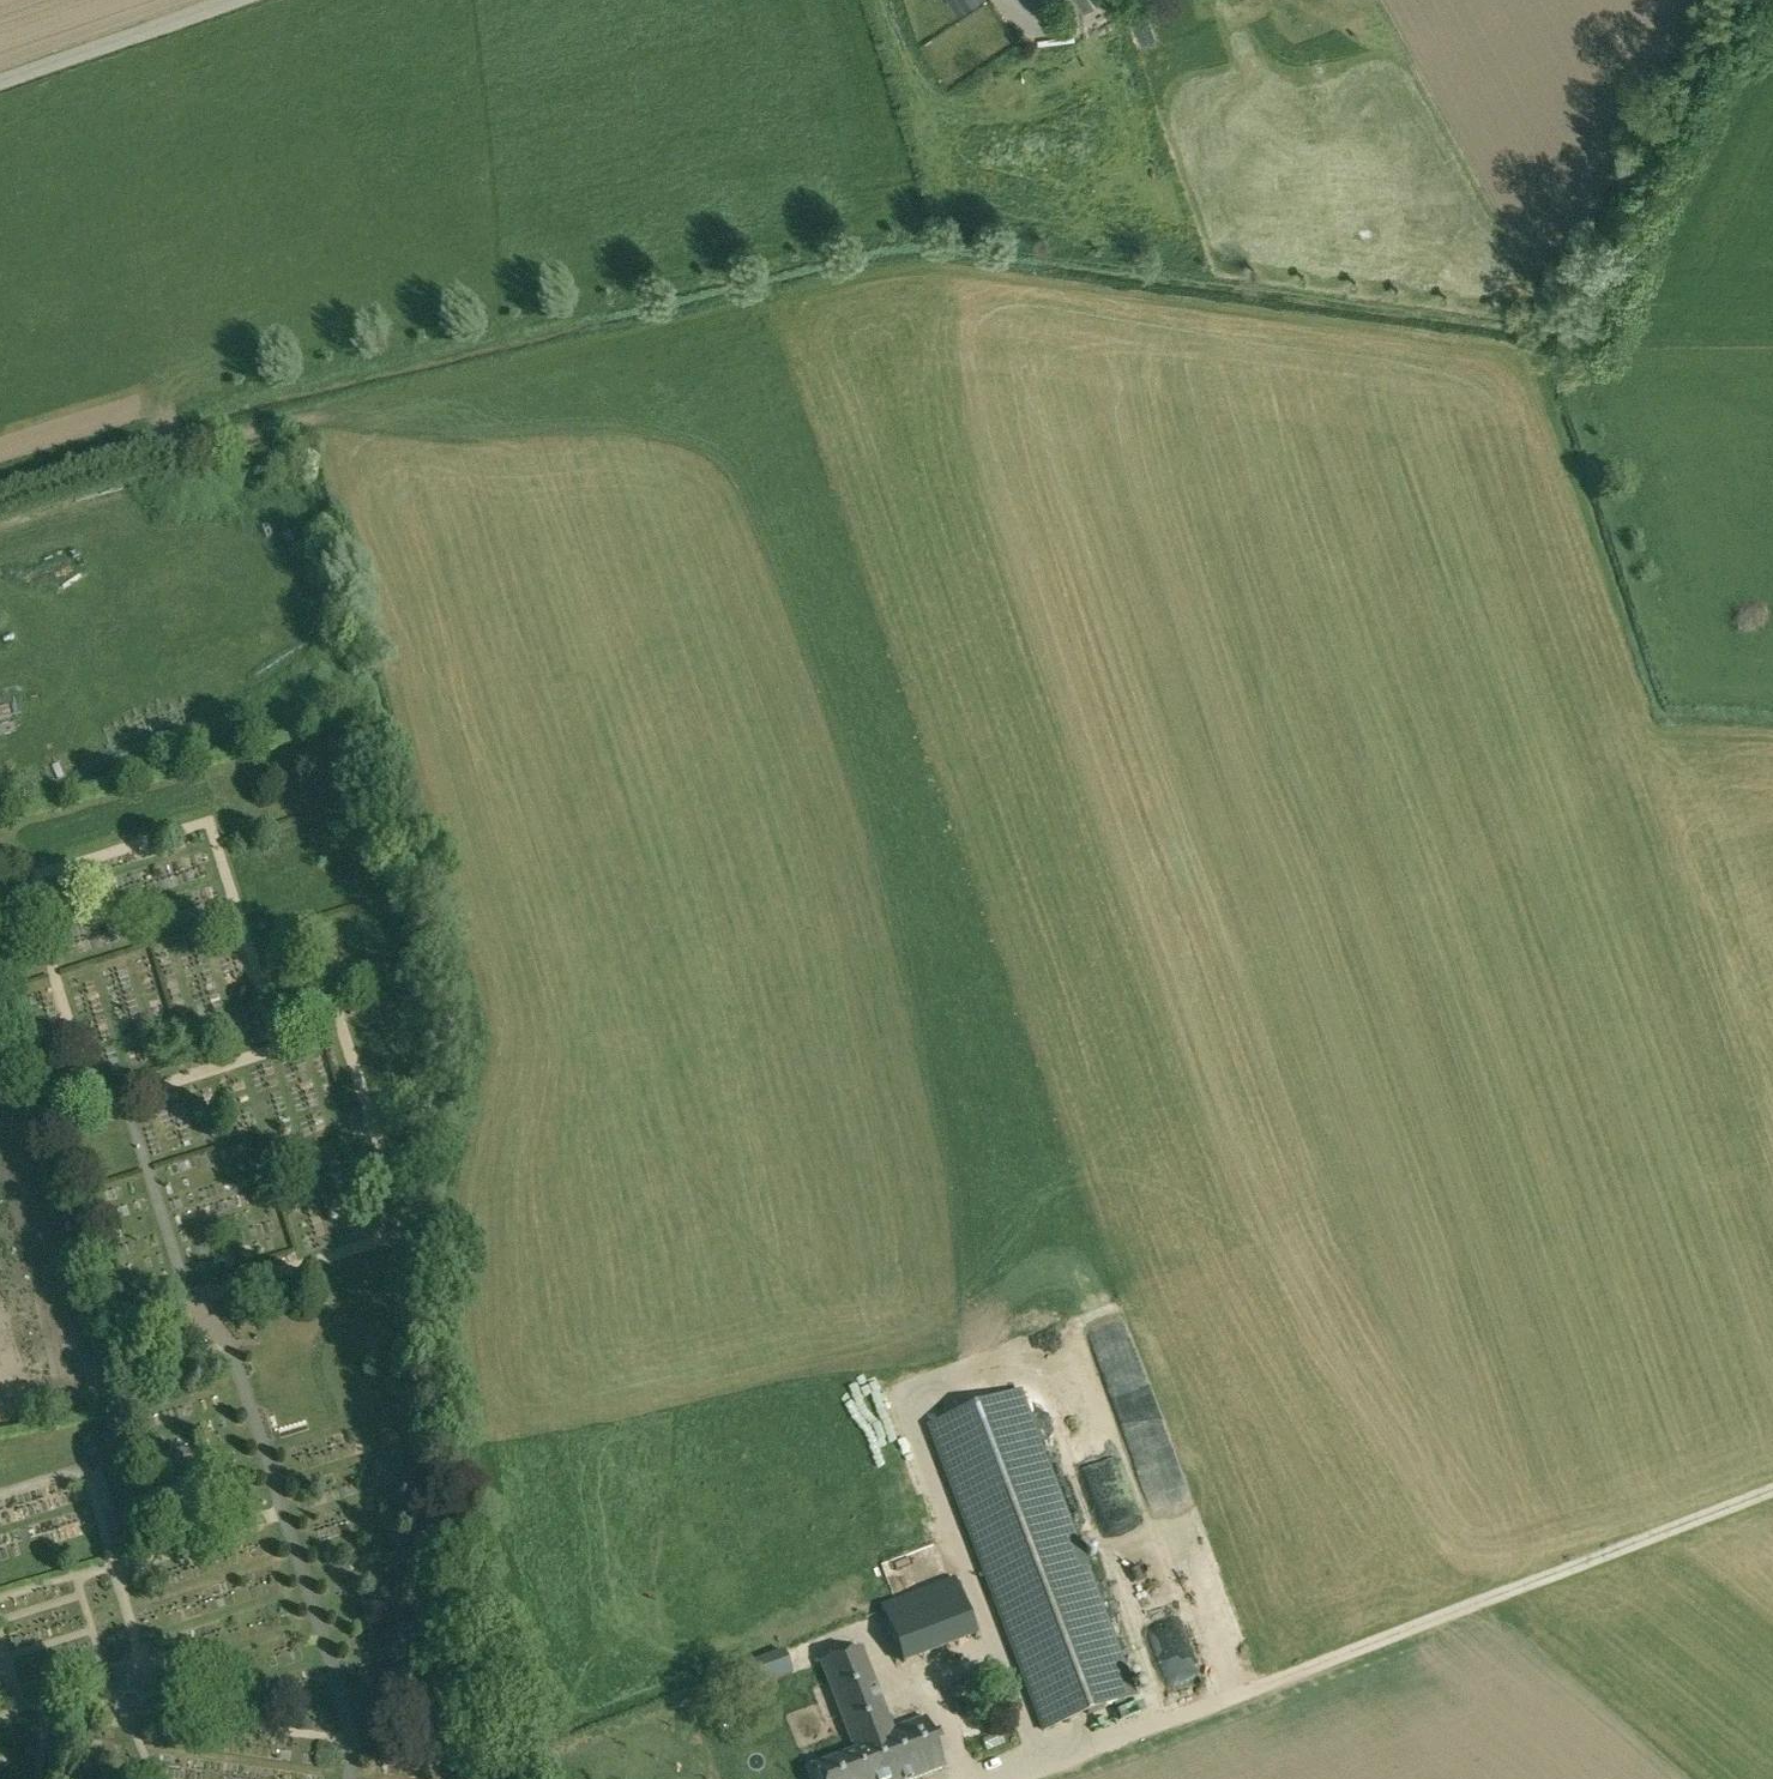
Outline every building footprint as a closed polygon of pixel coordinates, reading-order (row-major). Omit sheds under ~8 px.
[(94,752),(2,770),(9,805),(66,794),(64,786),(99,779),(94,752)] [(1043,1734),(1138,1698),(1053,1472),(1024,1394),(928,1431),(957,1508),(1043,1734)] [(978,1639),(954,1578),(879,1606),(903,1667),(978,1639)] [(946,1769),(927,1719),(893,1732),(861,1649),(821,1664),(855,1753),(813,1769),(817,1778),(918,1778),(946,1769)]
